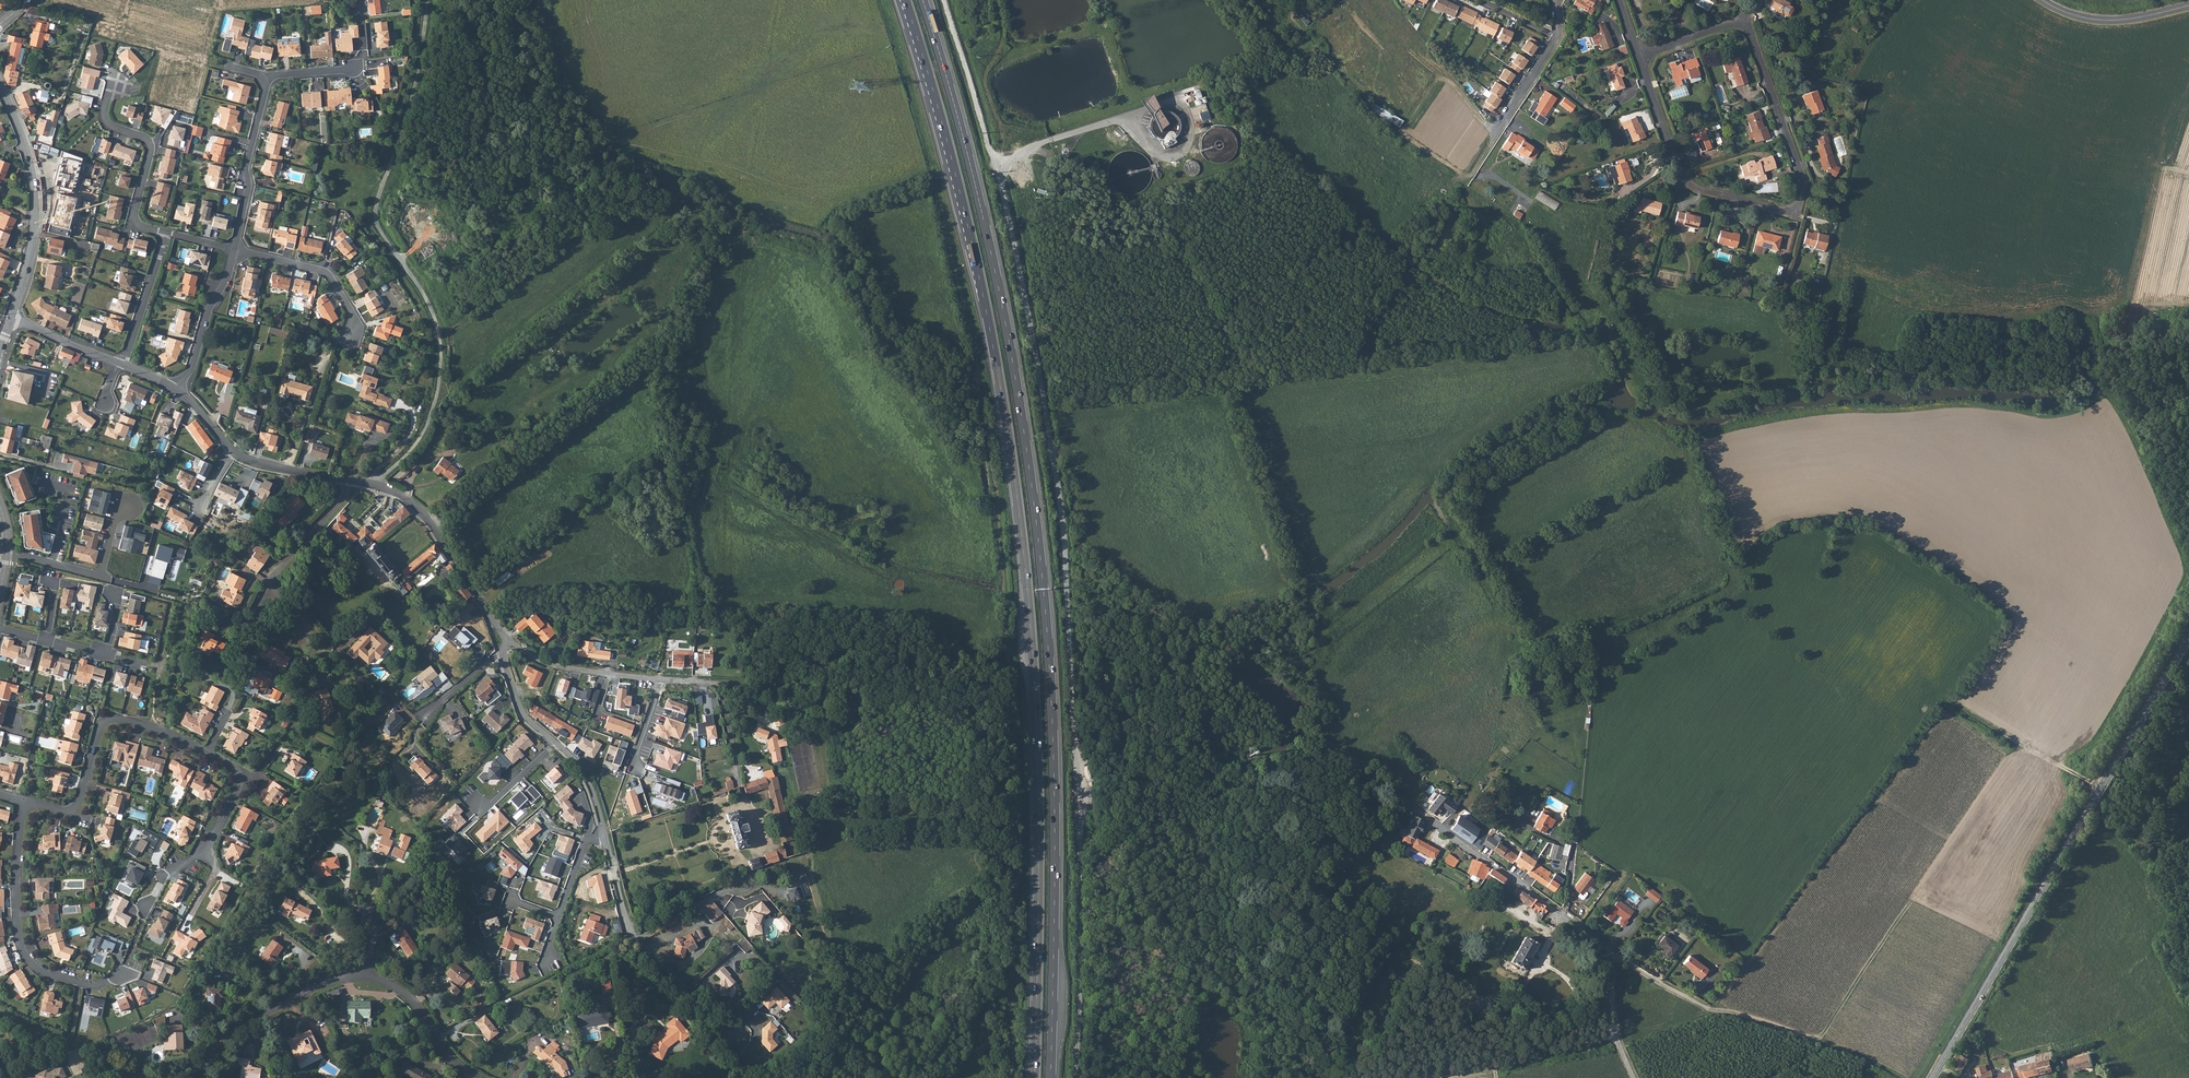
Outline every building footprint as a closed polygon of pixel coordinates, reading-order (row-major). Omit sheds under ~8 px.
[(367,5),(368,5),(370,15),(379,14),(378,0),(367,0),(367,5)] [(1442,0),(1436,0),(1432,8),(1442,13),(1449,0),(1448,0),(1444,0),(1443,1),(1442,0)] [(1453,2),(1449,0),(1442,13),(1453,18),(1458,8),(1455,6),(1452,5),(1453,2)] [(1582,0),(1577,0),(1574,5),(1588,14),(1592,8),(1597,1),(1596,0),(1583,0),(1582,0)] [(1783,17),(1788,20),(1789,19),(1791,17),(1793,13),(1793,11),(1788,8),(1789,7),(1778,0),(1768,0),(1765,6),(1776,13),(1775,15),(1782,19),(1783,17)] [(309,8),(310,16),(319,16),(319,7),(309,8)] [(1477,14),(1463,7),(1457,18),(1472,25),(1472,24),(1476,26),(1480,18),(1480,17),(1476,15),(1477,14)] [(1681,14),(1674,10),(1668,19),(1675,24),(1681,14)] [(1484,20),(1480,18),(1476,26),(1476,27),(1480,29),(1479,30),(1493,37),(1499,26),(1484,19),(1484,20)] [(224,38),(221,51),(228,52),(230,44),(241,47),(240,49),(245,51),(248,40),(248,38),(241,37),(244,21),(238,20),(237,22),(230,21),(228,30),(233,31),(231,40),(224,38)] [(32,45),(40,48),(42,41),(47,42),(53,40),(50,36),(46,35),(50,25),(38,22),(36,28),(34,28),(33,30),(35,31),(34,35),(31,34),(30,38),(33,39),(32,45)] [(377,41),(378,48),(389,47),(388,41),(390,41),(388,22),(376,23),(377,32),(379,32),(379,41),(377,41)] [(335,39),(336,50),(342,49),(342,51),(352,50),(351,37),(358,37),(357,25),(348,25),(349,32),(339,32),(340,37),(339,38),(335,39)] [(1610,31),(1608,28),(1599,31),(1600,33),(1600,35),(1599,36),(1592,38),(1595,46),(1602,44),(1605,51),(1615,47),(1610,31)] [(1508,42),(1513,32),(1509,30),(1508,32),(1502,29),(1497,39),(1507,44),(1508,42)] [(12,41),(16,42),(26,44),(28,39),(14,35),(12,41)] [(300,54),(299,38),(291,38),(292,42),(287,42),(287,39),(277,39),(277,49),(278,56),(300,54)] [(1527,42),(1521,51),(1530,57),(1536,48),(1536,47),(1538,44),(1530,38),(1528,42),(1527,42)] [(245,51),(244,55),(249,57),(249,58),(258,60),(259,58),(269,60),(272,49),(262,46),(261,48),(253,46),(254,41),(248,40),(245,51)] [(5,68),(15,71),(17,62),(21,63),(26,44),(16,42),(12,41),(9,55),(5,68)] [(100,42),(89,45),(91,53),(88,63),(101,66),(102,61),(101,61),(103,53),(102,53),(102,51),(103,51),(100,42)] [(331,43),(320,44),(320,46),(310,47),(311,60),(319,59),(319,56),(322,56),(322,57),(326,57),(326,58),(332,58),(331,43)] [(1621,55),(1628,54),(1627,46),(1620,47),(1621,55)] [(144,64),(130,49),(126,49),(119,57),(122,61),(124,61),(131,68),(130,69),(134,73),(144,64)] [(1527,61),(1518,55),(1512,64),(1512,65),(1510,68),(1518,74),(1520,70),(1521,70),(1527,61)] [(1699,59),(1683,65),(1679,67),(1678,63),(1672,65),(1680,88),(1685,86),(1683,81),(1691,78),(1692,80),(1702,76),(1699,67),(1701,67),(1699,59)] [(1739,88),(1750,84),(1741,59),(1731,63),(1731,64),(1725,66),(1727,75),(1733,73),(1739,88)] [(1610,68),(1618,92),(1626,89),(1622,78),(1625,77),(1623,68),(1620,69),(1618,65),(1610,68)] [(100,70),(84,66),(80,78),(82,78),(80,86),(92,90),(96,76),(98,76),(100,70)] [(379,80),(377,80),(377,86),(370,86),(373,94),(381,93),(380,89),(388,88),(388,79),(389,79),(388,66),(377,67),(379,80)] [(4,75),(18,78),(19,71),(15,71),(5,68),(4,75)] [(1516,77),(1505,70),(1498,79),(1507,85),(1511,80),(1513,81),(1516,77)] [(3,76),(8,84),(16,86),(18,78),(4,75),(3,76)] [(220,87),(233,91),(231,100),(244,103),(249,86),(222,79),(220,87)] [(44,86),(45,87),(47,88),(48,89),(50,88),(52,87),(52,86),(52,84),(51,82),(50,81),(48,81),(46,81),(45,82),(44,84),(44,86)] [(1495,83),(1489,93),(1491,94),(1498,99),(1500,96),(1502,93),(1504,95),(1507,91),(1495,83)] [(323,89),(325,109),(325,111),(329,111),(329,107),(334,106),(336,106),(337,105),(337,103),(344,102),(344,105),(351,105),(351,98),(350,88),(344,88),(344,90),(327,91),(327,89),(323,89)] [(20,102),(25,100),(26,100),(32,98),(28,89),(16,94),(20,102)] [(39,100),(47,102),(50,92),(42,90),(39,100)] [(1812,107),(1814,113),(1826,109),(1818,90),(1805,94),(1808,104),(1812,103),(1813,106),(1812,107)] [(301,94),(302,107),(306,107),(306,109),(320,108),(319,91),(310,92),(311,95),(307,95),(307,93),(301,94)] [(93,97),(82,94),(80,101),(79,101),(78,104),(73,103),(65,108),(65,111),(70,118),(79,112),(86,114),(88,106),(89,104),(91,104),(93,97)] [(1483,107),(1491,113),(1493,109),(1494,109),(1500,100),(1498,99),(1491,94),(1485,103),(1485,104),(1483,107)] [(1561,102),(1550,95),(1543,107),(1540,105),(1534,115),(1539,118),(1540,115),(1544,118),(1540,125),(1548,129),(1552,123),(1549,121),(1561,102)] [(20,102),(22,108),(35,103),(33,101),(32,98),(26,100),(25,100),(20,102)] [(357,110),(363,110),(363,112),(373,111),(372,101),(363,101),(362,99),(356,99),(356,98),(351,98),(351,105),(351,107),(352,110),(357,110)] [(1144,102),(1147,106),(1156,103),(1153,98),(1144,102)] [(271,125),(279,127),(280,122),(284,123),(289,103),(279,100),(274,121),(272,121),(271,125)] [(1401,125),(1404,119),(1366,100),(1363,107),(1401,125)] [(1577,107),(1578,106),(1569,100),(1564,107),(1574,114),(1575,110),(1577,107)] [(22,108),(26,117),(37,113),(37,111),(36,107),(35,103),(22,108)] [(142,119),(144,112),(140,110),(141,107),(129,103),(125,114),(137,118),(137,117),(142,119)] [(172,107),(166,105),(156,103),(153,116),(154,118),(158,119),(159,119),(159,121),(163,122),(163,124),(167,126),(174,112),(170,110),(172,107)] [(1148,109),(1152,116),(1155,113),(1160,110),(1158,106),(1156,103),(1147,106),(1148,109)] [(1199,112),(1208,110),(1207,103),(1191,107),(1193,114),(1199,112)] [(1609,115),(1616,105),(1612,103),(1606,112),(1609,115)] [(217,112),(221,113),(218,126),(223,127),(222,129),(237,133),(240,123),(232,121),(233,119),(235,119),(236,116),(237,116),(238,111),(219,106),(217,112)] [(45,120),(39,118),(37,124),(39,125),(37,134),(47,137),(50,127),(55,128),(60,112),(53,109),(51,116),(48,115),(46,116),(45,120)] [(1152,116),(1151,119),(1151,122),(1151,126),(1152,130),(1156,133),(1161,130),(1156,123),(1161,121),(1165,127),(1177,119),(1176,117),(1174,113),(1171,111),(1168,109),(1163,109),(1160,110),(1155,113),(1152,116)] [(1200,112),(1203,121),(1212,119),(1209,110),(1200,112)] [(1763,112),(1751,117),(1753,123),(1752,123),(1756,133),(1755,133),(1759,144),(1774,138),(1770,128),(1768,128),(1764,117),(1765,117),(1763,112)] [(1638,117),(1624,123),(1627,130),(1630,129),(1636,142),(1648,137),(1646,132),(1644,132),(1640,124),(1641,123),(1638,117)] [(1161,130),(1165,127),(1161,121),(1156,123),(1161,130)] [(203,128),(191,125),(188,137),(200,140),(203,128)] [(184,129),(173,126),(171,131),(171,133),(170,133),(167,144),(178,147),(178,144),(177,143),(178,140),(181,141),(184,129)] [(1161,142),(1165,148),(1176,141),(1174,138),(1175,136),(1175,133),(1174,130),(1172,129),(1169,130),(1167,131),(1163,138),(1161,142)] [(1708,132),(1698,135),(1704,153),(1709,151),(1714,150),(1708,132)] [(284,136),(270,133),(269,137),(272,138),(270,144),(269,144),(266,153),(272,154),(270,160),(280,163),(282,157),(278,156),(280,147),(285,148),(287,147),(289,137),(284,136)] [(210,160),(221,162),(224,152),(222,152),(223,145),(228,147),(230,139),(216,136),(214,143),(211,142),(209,152),(212,153),(210,160)] [(112,150),(115,142),(107,139),(106,140),(102,139),(95,137),(94,141),(95,142),(94,145),(93,145),(90,151),(97,153),(98,151),(107,154),(108,149),(112,150)] [(1532,161),(1533,159),(1538,151),(1539,150),(1529,144),(1529,143),(1522,139),(1522,140),(1516,137),(1507,152),(1512,156),(1514,152),(1521,156),(1522,156),(1532,161)] [(1830,138),(1821,141),(1823,148),(1820,149),(1825,163),(1824,163),(1827,172),(1830,171),(1831,174),(1838,178),(1842,169),(1839,168),(1831,145),(1832,143),(1830,138)] [(120,144),(115,142),(112,150),(111,155),(132,162),(136,151),(120,145),(120,144)] [(175,151),(166,148),(164,156),(162,156),(159,169),(160,169),(158,177),(165,179),(166,173),(171,174),(175,159),(173,159),(175,151)] [(73,193),(82,159),(61,151),(53,184),(59,186),(58,189),(73,193)] [(1538,151),(1533,159),(1539,163),(1544,154),(1538,151)] [(1748,178),(1754,176),(1754,177),(1763,174),(1766,173),(1780,168),(1776,157),(1763,161),(1763,162),(1758,164),(1757,162),(1751,164),(1751,165),(1745,168),(1748,178)] [(4,180),(10,164),(0,160),(0,178),(4,180)] [(266,160),(263,169),(262,169),(261,174),(272,177),(274,169),(280,170),(282,163),(280,163),(270,160),(266,160)] [(206,174),(211,176),(210,181),(215,182),(213,188),(223,190),(225,184),(222,183),(223,177),(227,178),(229,168),(209,163),(206,174)] [(1629,163),(1618,167),(1622,178),(1625,185),(1636,181),(1629,163)] [(130,173),(121,170),(119,175),(120,175),(117,185),(127,188),(130,177),(129,177),(130,173)] [(170,185),(157,182),(154,196),(152,195),(150,203),(164,207),(170,185)] [(1536,198),(1555,210),(1560,202),(1541,191),(1536,198)] [(78,198),(57,193),(48,231),(71,237),(72,229),(71,229),(78,198)] [(122,203),(123,198),(110,195),(109,199),(110,200),(106,216),(119,220),(121,211),(120,211),(121,207),(120,205),(121,203),(122,203)] [(1643,210),(1660,215),(1664,203),(1646,198),(1645,202),(1639,200),(1636,210),(1642,212),(1643,210)] [(206,223),(212,224),(215,213),(209,211),(212,202),(203,200),(199,213),(201,213),(200,220),(204,221),(207,222),(206,223)] [(256,227),(267,229),(269,216),(272,217),(273,212),(274,205),(259,202),(258,208),(257,214),(259,214),(258,220),(257,220),(256,227)] [(185,223),(190,224),(195,205),(186,203),(183,211),(176,210),(174,219),(180,220),(182,220),(186,220),(185,223)] [(3,216),(0,222),(0,230),(10,234),(15,223),(16,224),(18,220),(11,216),(13,212),(0,207),(0,215),(3,216)] [(1517,209),(1514,214),(1520,219),(1524,213),(1517,209)] [(1698,225),(1702,213),(1695,212),(1695,213),(1681,209),(1677,221),(1689,225),(1690,223),(1698,225)] [(224,215),(215,213),(212,224),(211,229),(216,230),(217,227),(225,229),(227,220),(223,219),(224,215)] [(276,241),(285,243),(284,246),(292,248),(295,235),(288,234),(289,232),(287,231),(288,227),(280,225),(279,229),(274,228),(272,236),(276,237),(276,241)] [(112,230),(97,227),(94,238),(104,241),(104,243),(113,245),(113,247),(121,250),(121,249),(124,240),(124,238),(118,237),(119,234),(114,233),(113,233),(111,233),(112,230)] [(296,229),(288,227),(287,231),(289,232),(288,234),(295,235),(296,229)] [(0,230),(0,246),(4,248),(10,234),(0,230)] [(1734,234),(1722,230),(1718,242),(1736,247),(1740,234),(1735,233),(1734,234)] [(307,232),(301,231),(297,249),(301,250),(309,252),(310,250),(320,252),(323,241),(305,237),(307,232)] [(351,240),(343,231),(335,238),(338,241),(335,244),(340,250),(341,249),(349,259),(356,252),(348,243),(351,240)] [(1781,238),(1759,231),(1754,244),(1755,246),(1753,252),(1762,254),(1763,246),(1777,250),(1781,238)] [(1817,237),(1807,235),(1804,247),(1814,249),(1814,251),(1824,253),(1828,239),(1818,236),(1817,237)] [(46,252),(59,255),(63,241),(50,238),(46,252)] [(134,240),(128,239),(128,241),(126,247),(144,252),(147,241),(134,238),(134,240)] [(207,270),(210,256),(205,255),(206,253),(201,252),(201,253),(197,252),(190,250),(189,256),(190,256),(189,262),(203,265),(202,269),(207,270)] [(7,264),(9,260),(8,260),(9,257),(0,252),(0,278),(7,264)] [(48,265),(46,272),(48,273),(47,277),(45,277),(43,286),(56,289),(58,282),(56,281),(57,276),(60,276),(62,268),(61,268),(48,265)] [(122,266),(120,266),(118,271),(116,270),(113,280),(119,282),(121,282),(119,287),(134,291),(135,287),(132,286),(133,283),(134,284),(136,276),(134,276),(135,271),(123,267),(122,266)] [(345,275),(356,293),(367,287),(360,276),(365,273),(360,266),(345,275)] [(261,270),(248,268),(245,281),(244,280),(242,288),(243,288),(242,295),(244,298),(251,300),(254,298),(256,291),(254,291),(255,286),(257,280),(258,276),(259,276),(261,270)] [(182,292),(194,296),(197,287),(194,286),(197,275),(185,272),(182,283),(184,284),(183,288),(180,287),(178,287),(176,294),(177,296),(180,297),(182,292)] [(288,290),(290,277),(282,275),(281,277),(277,276),(278,274),(271,273),(270,280),(272,280),(271,286),(288,290)] [(314,298),(316,285),(310,284),(310,281),(296,277),(295,278),(292,290),(298,292),(298,291),(302,292),(302,293),(307,295),(307,296),(309,297),(308,305),(312,306),(314,298)] [(361,295),(365,302),(365,303),(369,311),(368,311),(371,317),(382,310),(374,297),(373,298),(369,290),(361,295)] [(131,295),(120,291),(118,299),(117,299),(116,303),(111,302),(109,309),(124,314),(125,311),(126,308),(128,308),(130,303),(128,303),(131,295)] [(316,307),(328,325),(338,318),(332,308),(333,307),(329,300),(328,300),(325,294),(318,299),(317,303),(319,306),(316,307)] [(48,318),(54,306),(45,302),(41,296),(31,303),(37,312),(44,315),(44,316),(48,318)] [(57,308),(54,306),(48,318),(53,321),(53,320),(59,322),(58,323),(66,327),(72,315),(65,312),(66,309),(65,308),(62,306),(60,307),(59,309),(57,308)] [(175,331),(187,334),(189,327),(186,326),(187,323),(189,324),(190,319),(188,319),(190,313),(179,310),(176,320),(177,322),(176,325),(172,324),(170,331),(174,333),(175,331)] [(121,317),(110,313),(109,318),(104,316),(102,322),(107,323),(106,327),(120,332),(122,327),(120,326),(122,322),(119,321),(121,317)] [(380,327),(376,325),(373,335),(386,339),(390,330),(394,332),(394,334),(399,336),(402,328),(392,325),(395,315),(384,318),(384,319),(385,322),(383,328),(380,327)] [(97,337),(101,325),(81,318),(78,329),(93,334),(92,335),(97,337)] [(23,352),(30,355),(32,354),(37,340),(32,337),(29,341),(27,347),(25,347),(23,352)] [(169,338),(167,342),(170,343),(167,352),(163,355),(160,357),(167,368),(178,361),(180,355),(178,355),(179,351),(182,351),(185,342),(169,338)] [(32,354),(30,355),(36,357),(39,349),(40,350),(43,344),(37,340),(32,354)] [(363,360),(374,364),(378,355),(379,355),(382,347),(370,343),(367,353),(365,353),(363,360)] [(74,351),(67,348),(62,358),(63,360),(65,362),(64,365),(68,366),(69,365),(70,362),(71,359),(74,351)] [(71,359),(70,362),(75,364),(77,361),(78,361),(81,354),(74,351),(71,359)] [(211,362),(207,372),(213,374),(212,376),(227,382),(231,370),(226,368),(227,366),(218,362),(217,365),(211,362)] [(370,371),(363,369),(361,375),(360,375),(358,384),(361,385),(359,391),(361,392),(359,396),(363,398),(363,399),(373,402),(372,403),(379,406),(379,405),(387,407),(390,399),(382,396),(378,398),(374,398),(375,395),(368,393),(370,388),(372,388),(375,379),(369,377),(370,371)] [(34,375),(14,371),(11,385),(13,386),(13,389),(10,389),(8,399),(28,404),(32,382),(33,376),(34,375)] [(279,390),(287,392),(288,389),(302,392),(302,395),(308,396),(311,384),(282,377),(279,390)] [(148,389),(130,382),(127,390),(129,391),(126,398),(126,400),(129,400),(133,402),(135,401),(140,404),(143,398),(144,398),(148,389)] [(82,400),(73,402),(74,411),(68,415),(73,422),(78,418),(91,428),(97,420),(91,415),(90,415),(85,411),(85,412),(83,411),(84,410),(82,400)] [(133,402),(129,400),(125,410),(132,413),(136,403),(133,402)] [(242,411),(235,409),(233,418),(247,421),(245,428),(254,430),(258,415),(253,414),(254,409),(244,406),(243,407),(242,411)] [(178,429),(184,413),(176,410),(172,419),(168,417),(169,415),(162,412),(157,424),(160,426),(157,432),(164,435),(166,430),(168,431),(170,425),(178,429)] [(136,419),(123,414),(120,422),(118,422),(116,429),(109,427),(106,434),(117,438),(119,433),(126,436),(129,428),(132,429),(136,419)] [(353,414),(350,422),(356,424),(355,427),(362,430),(363,427),(370,429),(371,427),(380,430),(383,420),(366,415),(365,416),(359,414),(358,416),(353,414)] [(213,443),(195,419),(188,425),(192,430),(191,431),(195,436),(196,435),(207,448),(213,443)] [(389,422),(383,420),(380,430),(386,432),(389,422)] [(310,423),(304,439),(311,441),(316,428),(320,429),(321,427),(310,423)] [(9,427),(5,438),(24,443),(50,450),(54,438),(44,435),(42,443),(22,438),(25,428),(19,426),(19,430),(9,427)] [(264,432),(258,431),(256,440),(261,441),(261,442),(264,443),(268,444),(267,446),(266,449),(274,451),(276,445),(273,445),(276,435),(274,434),(275,429),(267,427),(266,432),(264,431),(264,432)] [(196,435),(195,436),(205,449),(207,449),(196,435)] [(24,443),(5,438),(2,451),(16,455),(22,457),(23,452),(22,451),(24,443)] [(325,458),(329,447),(313,442),(309,453),(325,458)] [(91,461),(66,454),(64,462),(68,463),(69,460),(75,462),(75,461),(77,461),(74,472),(75,472),(86,475),(87,476),(91,461)] [(433,469),(439,473),(442,469),(446,471),(445,473),(452,478),(459,469),(450,463),(451,461),(442,456),(433,469)] [(212,464),(204,461),(198,473),(206,476),(212,464)] [(398,483),(409,471),(403,465),(391,477),(398,483)] [(24,467),(5,474),(11,490),(11,491),(13,495),(17,504),(35,497),(32,488),(30,488),(26,478),(28,477),(24,467)] [(196,477),(181,470),(177,478),(184,482),(182,486),(191,490),(197,477),(196,477)] [(151,477),(145,494),(152,496),(154,488),(158,479),(151,477)] [(262,484),(253,480),(250,488),(260,492),(259,495),(265,498),(268,492),(271,493),(277,486),(271,483),(265,480),(263,483),(262,484)] [(227,486),(220,482),(214,494),(233,503),(241,506),(248,491),(240,487),(238,491),(232,488),(231,484),(227,486)] [(175,489),(164,483),(159,493),(159,494),(156,501),(168,506),(171,499),(170,499),(175,489)] [(111,493),(93,489),(91,499),(108,503),(111,493)] [(286,515),(280,522),(287,528),(299,515),(298,513),(307,503),(297,494),(288,505),(290,507),(284,513),(286,515)] [(108,503),(91,499),(88,509),(105,514),(108,503)] [(337,518),(339,523),(333,529),(351,545),(356,539),(358,541),(365,535),(370,541),(374,538),(377,541),(378,542),(411,515),(405,507),(395,515),(396,517),(391,521),(389,523),(388,521),(384,525),(385,526),(373,536),(370,532),(366,534),(363,530),(355,536),(341,524),(342,523),(343,524),(347,519),(341,514),(337,518)] [(50,552),(54,534),(42,531),(40,531),(39,523),(41,523),(39,510),(19,512),(21,525),(24,540),(23,540),(24,546),(31,548),(31,547),(50,552)] [(187,515),(179,510),(174,520),(181,523),(179,527),(190,532),(195,534),(199,525),(194,523),(189,520),(187,519),(188,517),(187,515)] [(104,519),(87,514),(84,526),(101,530),(104,519)] [(135,528),(125,525),(122,535),(130,537),(139,540),(144,541),(146,535),(134,532),(135,528)] [(101,530),(84,526),(83,530),(100,534),(101,530)] [(100,534),(83,530),(81,539),(87,541),(86,547),(89,548),(96,550),(98,541),(97,540),(97,539),(102,540),(103,535),(100,534)] [(130,537),(122,535),(119,548),(136,553),(139,540),(130,537)] [(365,535),(358,541),(365,549),(366,548),(367,549),(370,546),(370,545),(372,543),(373,544),(377,541),(374,538),(370,541),(365,535)] [(157,543),(149,574),(161,577),(162,578),(169,554),(182,558),(184,551),(179,549),(180,547),(171,544),(170,547),(157,543)] [(258,573),(272,553),(258,544),(253,550),(256,552),(247,565),(258,573)] [(375,544),(367,551),(392,581),(400,574),(394,567),(393,567),(379,551),(380,551),(375,544)] [(435,544),(402,572),(404,574),(408,580),(435,558),(435,559),(438,557),(442,553),(435,544)] [(86,547),(76,545),(74,554),(75,557),(80,558),(82,558),(81,560),(95,564),(98,555),(95,554),(96,550),(89,548),(86,547)] [(442,553),(438,557),(443,563),(447,560),(442,553)] [(452,578),(450,575),(456,571),(450,564),(446,567),(447,569),(441,574),(447,582),(452,578)] [(499,586),(513,575),(509,570),(495,581),(499,586)] [(249,580),(234,571),(228,582),(234,586),(232,590),(228,588),(226,589),(222,596),(223,599),(229,602),(238,607),(240,603),(242,604),(245,596),(243,595),(241,590),(242,589),(244,590),(249,580)] [(161,577),(149,574),(147,581),(159,584),(161,577)] [(402,576),(394,583),(403,593),(405,595),(408,592),(402,585),(406,581),(402,576)] [(32,584),(17,581),(14,595),(29,598),(30,591),(31,588),(32,584)] [(97,586),(85,584),(84,589),(80,588),(78,600),(86,602),(85,605),(93,607),(93,605),(96,594),(94,594),(94,591),(96,591),(97,586)] [(465,586),(455,593),(463,605),(472,596),(470,592),(465,586)] [(78,591),(65,588),(63,597),(64,597),(61,607),(70,609),(70,605),(75,606),(76,600),(78,591)] [(36,592),(30,591),(29,598),(27,604),(33,605),(33,604),(42,606),(45,591),(40,590),(39,594),(36,593),(36,592)] [(142,600),(130,598),(129,604),(130,605),(130,607),(128,607),(127,612),(139,614),(142,600)] [(105,604),(99,603),(96,619),(97,619),(96,624),(109,627),(112,610),(108,609),(108,611),(104,610),(104,609),(105,604)] [(127,612),(125,611),(123,622),(142,626),(144,616),(139,614),(127,612)] [(535,619),(533,616),(529,619),(527,616),(517,625),(522,632),(530,625),(536,632),(538,630),(543,636),(541,638),(545,643),(557,634),(553,629),(554,628),(546,619),(543,621),(539,616),(535,619)] [(448,636),(453,641),(456,638),(465,645),(464,647),(467,650),(472,645),(470,643),(472,641),(475,644),(479,639),(465,627),(462,631),(456,626),(448,636)] [(360,644),(357,641),(347,652),(354,659),(358,654),(368,663),(374,657),(377,659),(383,652),(381,650),(384,646),(381,643),(384,640),(371,627),(362,636),(365,639),(360,644)] [(209,630),(204,638),(209,640),(204,647),(214,652),(215,650),(223,653),(228,643),(220,640),(219,641),(216,639),(218,635),(209,630)] [(142,635),(130,632),(128,639),(121,637),(119,645),(139,649),(142,635)] [(14,641),(5,639),(0,655),(17,660),(20,647),(15,646),(14,649),(12,649),(14,641)] [(600,643),(584,641),(583,650),(578,649),(578,656),(609,660),(610,659),(610,651),(599,650),(600,643)] [(25,648),(20,647),(17,660),(16,664),(21,665),(21,664),(26,665),(25,666),(31,667),(36,647),(28,645),(26,654),(24,653),(25,648)] [(266,646),(260,655),(267,659),(268,657),(280,663),(280,665),(287,668),(292,658),(287,655),(287,653),(273,646),(272,649),(266,646)] [(693,653),(671,651),(670,669),(682,670),(682,665),(691,666),(693,653)] [(50,654),(43,652),(39,670),(46,672),(47,668),(54,670),(58,657),(53,656),(50,655),(50,654)] [(698,655),(698,667),(713,667),(713,655),(698,655)] [(62,658),(58,657),(54,670),(53,675),(67,679),(68,672),(64,671),(64,669),(69,670),(71,661),(63,659),(63,660),(62,659),(62,658)] [(88,661),(81,659),(76,680),(90,683),(91,679),(95,667),(89,665),(88,667),(87,666),(88,661)] [(179,659),(174,669),(179,672),(183,662),(179,659)] [(415,699),(417,701),(427,698),(434,692),(433,690),(436,688),(437,689),(443,683),(439,675),(432,666),(414,681),(417,685),(421,682),(427,689),(415,699)] [(529,666),(525,672),(531,676),(528,683),(537,687),(544,674),(529,666)] [(99,668),(95,667),(91,679),(103,682),(106,670),(102,669),(101,670),(99,669),(99,668)] [(443,671),(439,675),(443,683),(449,678),(443,671)] [(129,687),(132,677),(117,673),(114,685),(124,687),(125,686),(129,687)] [(137,678),(132,677),(129,687),(128,691),(133,693),(132,693),(140,696),(145,680),(139,679),(138,680),(136,680),(137,678)] [(489,707),(502,696),(497,689),(494,692),(492,689),(495,686),(489,679),(478,688),(478,693),(480,695),(478,697),(482,702),(484,701),(489,707)] [(568,684),(560,681),(556,697),(563,699),(564,695),(572,697),(575,688),(567,686),(568,684)] [(0,682),(0,699),(9,701),(11,692),(17,693),(19,687),(0,682)] [(211,703),(209,707),(217,712),(220,707),(218,706),(226,693),(214,686),(205,700),(211,703)] [(625,687),(618,686),(615,709),(623,710),(623,706),(630,706),(629,713),(637,714),(639,705),(636,705),(636,700),(624,698),(625,687)] [(274,687),(268,700),(277,704),(283,691),(274,687)] [(43,693),(37,691),(35,698),(41,700),(43,693)] [(205,700),(203,699),(201,703),(209,707),(211,703),(205,700)] [(666,701),(664,709),(684,716),(688,708),(686,707),(687,703),(678,700),(676,704),(666,701)] [(78,702),(76,711),(82,713),(84,704),(78,702)] [(557,735),(571,745),(578,733),(534,704),(530,711),(531,712),(530,714),(534,717),(534,718),(538,720),(539,717),(559,732),(557,735)] [(204,708),(203,710),(208,712),(207,715),(214,718),(216,715),(204,708)] [(250,725),(251,726),(256,729),(260,731),(268,717),(255,709),(251,715),(254,717),(250,725)] [(181,724),(191,729),(192,728),(198,731),(199,730),(201,732),(204,732),(205,730),(206,730),(207,728),(205,725),(208,722),(211,724),(214,718),(207,715),(208,712),(203,710),(197,720),(191,716),(191,714),(187,712),(181,724)] [(73,719),(71,718),(69,724),(67,724),(65,730),(67,730),(65,736),(80,740),(81,735),(79,733),(83,721),(85,721),(87,714),(82,713),(76,711),(73,719)] [(493,711),(483,721),(487,725),(488,723),(499,733),(511,720),(505,714),(500,719),(499,718),(499,716),(493,711)] [(398,731),(396,729),(404,721),(395,713),(380,729),(391,739),(398,731)] [(697,724),(698,736),(706,735),(707,741),(717,739),(712,715),(704,717),(705,722),(697,724)] [(451,716),(442,720),(448,732),(450,731),(452,736),(457,733),(458,737),(463,734),(462,733),(467,730),(462,718),(453,722),(452,721),(453,719),(451,716)] [(609,716),(604,728),(630,738),(635,726),(609,716)] [(680,740),(685,724),(666,717),(663,725),(657,724),(654,736),(668,740),(669,737),(680,740)] [(404,721),(396,729),(398,731),(406,723),(404,721)] [(230,738),(224,748),(236,754),(240,747),(242,747),(245,740),(248,739),(250,735),(236,728),(233,732),(235,733),(231,739),(230,738)] [(778,736),(758,730),(756,737),(768,741),(770,753),(774,753),(774,756),(779,755),(778,752),(781,751),(778,739),(778,736)] [(512,745),(513,746),(521,754),(529,747),(530,748),(533,744),(523,734),(512,745)] [(582,737),(577,746),(586,752),(585,754),(593,759),(602,744),(594,739),(592,742),(582,737)] [(79,744),(67,741),(64,751),(66,752),(63,762),(72,764),(73,758),(74,758),(76,754),(79,744)] [(129,765),(130,763),(130,762),(132,762),(133,760),(136,760),(140,744),(128,741),(128,743),(124,742),(123,744),(117,742),(115,750),(117,750),(117,753),(114,753),(113,759),(120,761),(121,760),(125,761),(124,764),(129,765)] [(628,743),(621,741),(619,748),(611,745),(607,754),(616,757),(614,762),(606,759),(603,766),(617,771),(619,765),(620,766),(628,743)] [(155,772),(163,774),(166,760),(152,756),(154,748),(144,745),(139,765),(156,770),(155,772)] [(513,746),(503,756),(511,765),(512,766),(523,756),(521,754),(513,746)] [(657,753),(653,765),(671,771),(673,764),(678,765),(682,754),(665,748),(663,755),(657,753)] [(294,760),(288,771),(297,777),(303,767),(305,768),(309,762),(296,754),(292,759),(294,760)] [(511,765),(503,756),(501,754),(477,777),(481,783),(486,780),(499,781),(499,776),(511,765)] [(414,773),(428,787),(437,778),(431,773),(430,773),(422,765),(423,764),(418,760),(416,762),(413,759),(407,764),(410,767),(409,769),(413,774),(414,773)] [(179,763),(174,760),(170,767),(176,770),(174,774),(180,777),(177,782),(186,787),(195,771),(189,768),(188,769),(179,764),(179,763)] [(5,776),(4,781),(14,783),(20,764),(12,762),(10,767),(2,765),(0,764),(0,775),(5,776)] [(556,766),(545,777),(551,785),(564,773),(556,766)] [(55,769),(51,768),(49,773),(51,773),(49,780),(50,782),(53,783),(53,784),(54,784),(53,790),(62,792),(64,786),(65,782),(68,783),(71,773),(55,769)] [(316,777),(318,771),(311,768),(307,776),(303,774),(300,780),(309,784),(312,775),(316,777)] [(200,771),(191,787),(202,793),(201,796),(202,798),(205,800),(208,799),(209,797),(213,799),(218,790),(215,787),(215,786),(210,783),(209,785),(208,786),(204,784),(205,782),(203,781),(207,775),(200,771)] [(745,786),(744,786),(747,795),(758,791),(769,788),(774,807),(774,809),(784,806),(779,787),(778,784),(776,777),(774,778),(772,771),(764,773),(766,779),(745,786)] [(679,787),(681,783),(667,778),(666,782),(679,787)] [(553,797),(565,812),(571,808),(572,807),(567,800),(581,786),(574,779),(553,797)] [(274,790),(269,797),(275,801),(278,804),(282,799),(286,802),(288,802),(290,798),(286,795),(289,791),(276,781),(271,787),(274,790)] [(680,793),(653,784),(651,792),(677,800),(680,793)] [(518,792),(509,801),(516,810),(527,802),(531,805),(540,796),(531,786),(521,795),(518,792)] [(120,795),(113,792),(111,800),(113,801),(111,805),(110,806),(108,810),(110,810),(111,812),(119,814),(122,804),(125,805),(126,804),(127,798),(131,799),(133,793),(127,792),(121,790),(120,795)] [(642,813),(634,790),(626,793),(624,798),(631,816),(642,813)] [(1439,793),(1427,809),(1436,815),(1442,806),(1451,814),(1457,806),(1456,805),(1448,800),(1439,793)] [(275,801),(269,797),(265,802),(271,806),(275,801)] [(463,812),(456,804),(443,815),(448,821),(446,823),(455,833),(466,822),(460,815),(463,812)] [(242,819),(238,826),(239,829),(248,833),(255,820),(259,821),(262,815),(246,806),(243,811),(244,812),(241,819),(242,819)] [(784,806),(774,809),(781,836),(791,833),(789,824),(787,818),(785,809),(784,806)] [(571,808),(560,817),(563,820),(565,823),(578,827),(579,826),(584,827),(586,818),(582,816),(583,815),(573,812),(571,808)] [(1553,813),(1544,808),(1533,826),(1544,832),(1547,827),(1551,827),(1555,820),(1550,817),(1553,813)] [(0,820),(1,815),(9,817),(11,812),(0,810),(0,819),(0,820)] [(739,810),(726,814),(729,822),(730,822),(732,828),(732,829),(736,843),(736,844),(737,849),(749,846),(747,840),(746,840),(744,833),(749,831),(747,824),(742,825),(740,819),(741,818),(739,810)] [(487,822),(475,834),(484,843),(496,831),(497,832),(509,822),(498,811),(487,822)] [(197,821),(185,815),(182,820),(185,822),(181,828),(178,830),(180,838),(178,838),(179,842),(179,843),(183,846),(187,845),(186,843),(188,842),(190,839),(189,837),(190,833),(192,834),(195,828),(194,827),(197,821)] [(1486,846),(1492,850),(1512,863),(1514,861),(1517,856),(1492,839),(1495,835),(1490,831),(1487,835),(1484,833),(1476,828),(1477,827),(1464,819),(1459,815),(1450,829),(1481,849),(1483,850),(1486,846)] [(1404,836),(1415,841),(1416,841),(1416,840),(1418,837),(1420,838),(1422,833),(1420,832),(1421,829),(1424,830),(1423,829),(1424,828),(1422,827),(1425,822),(1413,816),(1406,831),(1404,836)] [(117,819),(108,817),(106,825),(105,825),(102,835),(95,838),(97,844),(107,840),(112,841),(115,829),(114,828),(117,819)] [(513,840),(524,854),(530,850),(532,844),(529,840),(541,830),(535,823),(513,840)] [(390,843),(393,833),(383,830),(379,829),(376,838),(381,840),(377,853),(388,857),(388,855),(392,856),(392,857),(404,861),(406,854),(407,854),(411,840),(402,836),(400,843),(402,843),(400,851),(392,849),(393,844),(390,843)] [(134,840),(127,853),(136,858),(139,853),(141,854),(146,845),(153,849),(159,839),(144,831),(141,835),(142,835),(137,842),(134,840)] [(791,833),(781,836),(782,842),(793,839),(791,833)] [(61,851),(60,834),(55,834),(55,837),(42,838),(43,845),(40,845),(38,847),(38,850),(41,852),(47,852),(51,848),(55,848),(55,851),(61,851)] [(453,834),(444,843),(457,858),(460,856),(464,860),(470,854),(453,834)] [(569,856),(574,841),(559,835),(555,847),(558,848),(556,852),(569,856)] [(1401,842),(1411,848),(1415,841),(1404,836),(1401,842)] [(81,843),(77,842),(78,839),(69,837),(65,852),(69,853),(70,851),(84,855),(87,846),(86,845),(81,843)] [(1416,841),(1415,841),(1411,848),(1434,859),(1438,851),(1420,841),(1416,840),(1416,841)] [(162,842),(159,848),(165,851),(169,845),(162,842)] [(241,845),(237,843),(235,842),(232,848),(233,849),(231,852),(230,851),(226,854),(232,864),(241,859),(244,852),(249,853),(252,847),(243,842),(241,845)] [(1561,854),(1563,847),(1563,846),(1558,845),(1554,858),(1560,860),(1561,854)] [(1451,853),(1461,858),(1465,851),(1455,846),(1451,853)] [(784,848),(764,855),(768,864),(779,860),(779,859),(786,857),(785,849),(784,848)] [(527,870),(503,849),(497,856),(508,865),(500,875),(510,879),(516,872),(524,878),(527,870)] [(1523,870),(1524,868),(1528,871),(1532,866),(1534,862),(1535,861),(1531,858),(1533,856),(1526,851),(1525,854),(1521,851),(1517,856),(1514,861),(1518,864),(1516,866),(1523,870)] [(1455,859),(1455,858),(1449,854),(1442,864),(1449,867),(1451,864),(1455,859)] [(749,860),(752,870),(762,866),(760,857),(749,860)] [(562,862),(548,858),(543,874),(557,879),(562,862)] [(1469,868),(1467,874),(1470,875),(1475,861),(1473,860),(1473,859),(1470,866),(1471,866),(1470,868),(1469,868)] [(1480,879),(1484,881),(1488,875),(1490,872),(1488,871),(1489,868),(1485,866),(1485,865),(1475,861),(1470,875),(1471,875),(1469,878),(1470,880),(1476,882),(1478,882),(1479,879),(1480,879)] [(336,862),(313,866),(310,867),(314,884),(317,883),(330,881),(329,874),(338,872),(336,862)] [(1539,871),(1542,867),(1534,862),(1532,866),(1539,871)] [(136,887),(145,868),(136,863),(134,867),(129,864),(121,879),(136,887)] [(1528,871),(1527,873),(1554,891),(1559,884),(1548,876),(1550,873),(1542,867),(1539,871),(1532,866),(1528,871)] [(1490,872),(1488,875),(1507,887),(1510,883),(1501,876),(1491,870),(1490,872)] [(1594,879),(1585,872),(1573,888),(1580,893),(1578,896),(1582,899),(1583,899),(1587,894),(1586,892),(1585,891),(1584,890),(1588,885),(1589,885),(1593,880),(1594,879)] [(608,901),(601,874),(593,876),(586,880),(588,888),(593,887),(597,904),(608,901)] [(41,884),(36,884),(37,899),(43,899),(43,901),(50,900),(50,894),(50,889),(53,889),(55,889),(55,888),(55,884),(53,884),(53,879),(41,879),(41,884)] [(1594,879),(1593,880),(1605,888),(1607,886),(1594,879)] [(485,888),(480,886),(477,894),(481,895),(479,900),(491,903),(498,883),(488,880),(485,888)] [(174,884),(169,893),(173,895),(169,902),(175,904),(180,895),(181,895),(187,885),(177,881),(175,884),(174,884)] [(539,881),(535,890),(543,893),(541,898),(552,902),(558,887),(539,881)] [(216,899),(214,899),(210,907),(215,911),(217,908),(221,911),(224,905),(225,905),(230,896),(229,895),(231,892),(226,890),(229,884),(225,882),(221,890),(220,890),(216,895),(218,896),(216,899)] [(789,890),(792,901),(805,898),(802,886),(789,890)] [(1654,890),(1650,887),(1645,893),(1649,896),(1654,890)] [(1542,915),(1544,913),(1546,910),(1547,909),(1522,891),(1517,888),(1514,892),(1512,894),(1537,912),(1539,909),(1541,911),(1540,913),(1540,914),(1542,915)] [(1649,897),(1656,902),(1661,895),(1654,890),(1649,896),(1649,897)] [(129,902),(118,896),(114,902),(111,907),(114,908),(109,918),(110,918),(110,921),(114,923),(116,921),(127,927),(132,918),(121,912),(122,911),(124,910),(125,907),(126,908),(129,902)] [(1627,921),(1633,912),(1618,900),(1611,909),(1610,908),(1604,916),(1611,922),(1617,914),(1622,918),(1620,921),(1620,924),(1622,927),(1625,925),(1628,922),(1627,921)] [(714,902),(701,909),(705,913),(713,923),(724,913),(714,902)] [(764,916),(770,911),(762,902),(754,909),(753,912),(752,912),(749,922),(748,925),(750,936),(760,935),(759,930),(761,929),(760,926),(764,916)] [(284,904),(278,915),(282,917),(281,921),(286,924),(288,920),(290,921),(291,918),(294,919),(292,922),(302,927),(303,925),(307,926),(312,917),(284,904)] [(40,919),(41,932),(57,930),(56,915),(57,915),(57,909),(59,909),(60,909),(59,905),(43,907),(44,911),(46,911),(47,915),(47,918),(43,919),(40,919)] [(701,909),(691,915),(695,920),(705,913),(701,909)] [(159,918),(157,918),(148,934),(159,940),(166,927),(168,928),(173,915),(163,910),(159,918)] [(499,927),(493,911),(478,916),(484,937),(491,935),(490,931),(499,927)] [(771,912),(770,911),(764,916),(760,926),(761,929),(759,930),(760,935),(764,934),(762,926),(766,917),(771,912)] [(588,921),(580,942),(591,945),(595,934),(601,936),(604,927),(599,925),(601,917),(592,913),(589,922),(588,921)] [(792,925),(785,915),(780,919),(786,927),(786,931),(792,932),(792,925)] [(544,924),(526,918),(523,927),(533,931),(530,939),(538,942),(544,924)] [(186,935),(178,949),(185,953),(187,950),(191,951),(193,947),(196,948),(199,942),(207,936),(204,931),(202,930),(200,929),(191,937),(186,935)] [(398,936),(396,933),(390,936),(397,947),(401,944),(409,957),(419,950),(415,943),(406,930),(398,936)] [(527,949),(530,939),(506,931),(499,948),(512,952),(515,945),(527,949)] [(62,932),(49,936),(52,945),(54,945),(58,957),(71,962),(73,955),(75,956),(76,951),(67,948),(66,946),(65,942),(62,932)] [(685,949),(686,949),(694,944),(699,941),(695,932),(680,940),(675,939),(673,946),(676,946),(672,959),(682,960),(685,949)] [(90,937),(85,952),(92,954),(93,950),(98,952),(99,950),(110,954),(113,948),(120,951),(123,942),(106,935),(103,941),(96,937),(95,939),(90,937)] [(1670,954),(1677,945),(1664,935),(1663,935),(1659,941),(1657,944),(1663,949),(1664,949),(1669,953),(1670,954)] [(746,938),(738,945),(746,954),(754,947),(746,938)] [(1537,945),(1538,945),(1525,938),(1520,946),(1519,946),(1515,953),(1516,953),(1511,962),(1524,970),(1524,969),(1537,945)] [(694,944),(686,949),(690,954),(698,949),(694,944)] [(264,960),(260,965),(271,972),(274,966),(273,966),(281,953),(271,946),(262,959),(264,960)] [(0,950),(0,970),(1,972),(1,973),(3,978),(13,971),(11,968),(12,968),(6,953),(7,953),(5,948),(0,950)] [(1702,977),(1708,969),(1689,955),(1683,963),(1690,969),(1697,974),(1697,973),(1702,977)] [(175,967),(154,959),(150,969),(155,970),(151,980),(163,984),(166,974),(172,976),(175,967)] [(501,961),(500,974),(510,975),(514,982),(525,977),(522,971),(523,963),(501,961)] [(456,964),(447,974),(454,980),(447,988),(456,996),(461,991),(459,989),(463,984),(468,989),(470,990),(477,982),(456,964)] [(719,996),(725,997),(727,997),(728,987),(730,987),(735,982),(729,976),(731,975),(726,969),(724,967),(717,973),(721,979),(719,996)] [(1690,970),(1701,978),(1702,977),(1697,973),(1697,974),(1690,969),(1690,970)] [(20,970),(10,978),(20,992),(19,994),(22,999),(25,999),(35,992),(32,987),(30,988),(27,985),(29,983),(26,980),(27,979),(20,970)] [(611,981),(602,982),(603,994),(612,993),(611,981)] [(777,987),(762,1001),(769,1009),(777,1001),(779,1003),(778,1004),(782,1008),(790,1001),(777,987)] [(45,994),(41,1012),(56,1015),(58,1014),(60,1009),(62,1009),(63,1004),(54,1002),(55,998),(55,997),(53,993),(48,992),(45,994)] [(223,995),(208,995),(209,1015),(220,1015),(221,1002),(223,1002),(223,995)] [(104,1017),(106,1001),(97,1000),(92,999),(92,997),(87,996),(86,1003),(90,1004),(90,1006),(100,1008),(99,1016),(104,1017)] [(346,1025),(360,1025),(360,1018),(367,1018),(371,1018),(370,1004),(347,1004),(346,1025)] [(591,1013),(591,1010),(584,1011),(584,1014),(578,1015),(580,1029),(609,1025),(607,1011),(591,1013)] [(166,1017),(155,1018),(155,1026),(166,1026),(166,1017)] [(485,1017),(476,1024),(490,1042),(499,1034),(485,1017)] [(658,1044),(653,1054),(664,1060),(671,1047),(679,1041),(681,1039),(684,1043),(693,1036),(679,1019),(670,1025),(674,1029),(665,1036),(662,1033),(654,1039),(658,1044)] [(776,1031),(770,1023),(761,1030),(761,1032),(762,1032),(762,1034),(761,1035),(760,1044),(768,1053),(776,1047),(779,1044),(777,1041),(777,1035),(779,1034),(776,1031)] [(177,1027),(161,1026),(161,1034),(163,1034),(163,1051),(178,1051),(178,1035),(177,1035),(177,1027)] [(309,1033),(287,1044),(294,1058),(300,1055),(298,1052),(309,1046),(311,1049),(316,1046),(313,1040),(309,1033)] [(539,1058),(549,1066),(550,1065),(557,1071),(559,1077),(563,1077),(573,1074),(569,1061),(557,1051),(551,1047),(550,1046),(545,1051),(539,1058)] [(534,1054),(539,1058),(545,1051),(540,1047),(534,1054)] [(2050,1059),(2055,1058),(2054,1054),(2053,1051),(2035,1055),(2037,1061),(2050,1059)] [(2086,1068),(2093,1066),(2090,1053),(2074,1058),(2077,1068),(2077,1069),(2086,1066),(2086,1068)] [(1966,1057),(1962,1055),(1956,1067),(1963,1071),(1966,1065),(1970,1059),(1969,1059),(1966,1057)] [(245,1058),(244,1062),(244,1065),(245,1066),(246,1067),(248,1067),(246,1077),(265,1077),(267,1069),(255,1067),(256,1060),(245,1058)] [(2068,1060),(2071,1070),(2077,1068),(2074,1058),(2068,1060)] [(2037,1061),(2040,1074),(2053,1071),(2050,1059),(2037,1061)] [(2037,1061),(2018,1066),(2019,1071),(2021,1077),(2025,1077),(2040,1074),(2037,1061)] [(408,1077),(432,1077),(406,1064),(400,1074),(408,1077)] [(1976,1068),(1979,1076),(1982,1075),(1983,1077),(1994,1077),(1993,1075),(1992,1070),(1988,1071),(1986,1065),(1976,1068)] [(32,1075),(34,1077),(56,1077),(62,1075),(58,1066),(50,1070),(49,1072),(45,1074),(44,1074),(44,1073),(42,1070),(32,1075)]
